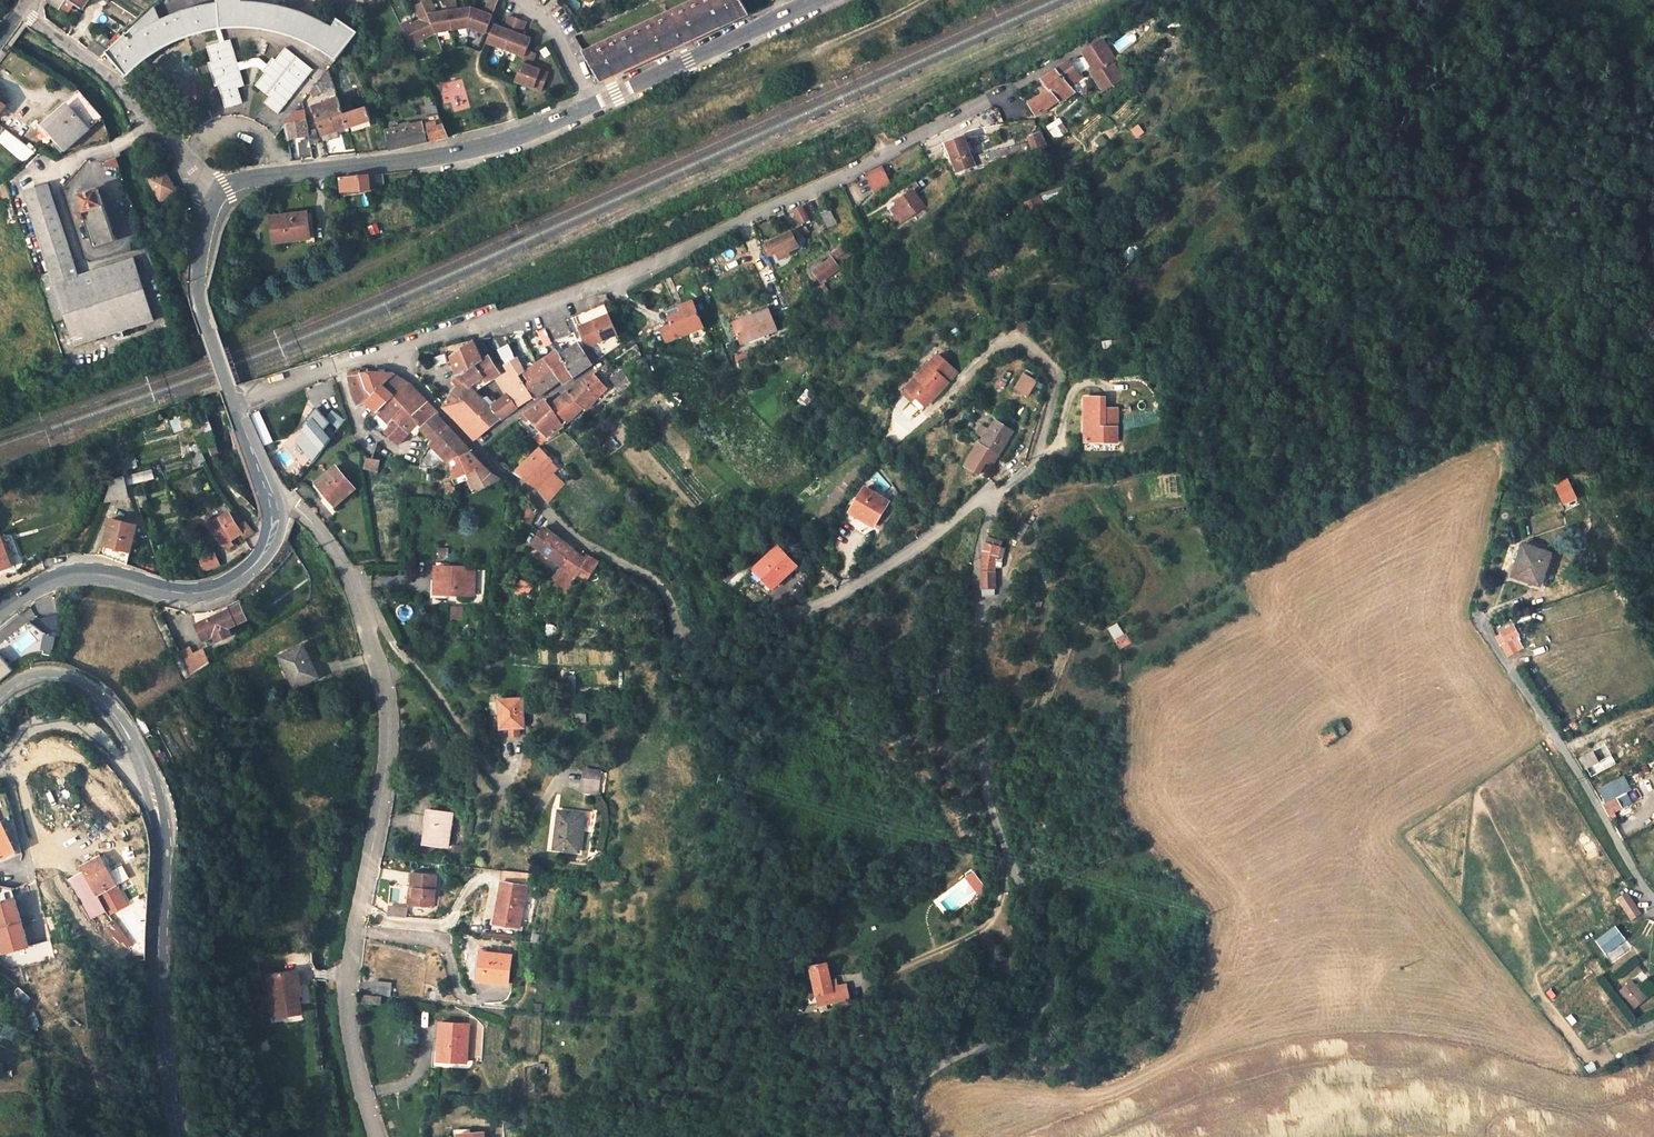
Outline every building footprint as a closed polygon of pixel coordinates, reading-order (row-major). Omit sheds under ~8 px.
[(48,1),(58,8),(59,7),(64,0),(48,0),(48,1)] [(73,4),(67,0),(64,0),(59,7),(68,13),(73,4)] [(73,4),(82,10),(89,0),(67,0),(73,4)] [(155,8),(109,48),(103,52),(105,54),(128,79),(143,65),(161,52),(179,42),(187,38),(199,33),(219,29),(236,27),(259,29),(282,34),(305,42),(321,50),(335,59),(344,48),(357,32),(352,29),(346,24),(338,19),(332,26),(319,20),(305,13),(288,7),(272,4),(256,2),(242,1),(242,0),(216,0),(217,3),(207,4),(188,8),(173,14),(159,19),(155,8)] [(483,34),(490,17),(483,13),(468,9),(455,11),(453,1),(452,0),(443,0),(446,12),(434,15),(427,1),(420,4),(413,7),(414,11),(419,22),(411,25),(410,22),(399,27),(408,47),(434,35),(467,29),(483,34)] [(485,7),(484,10),(491,13),(497,0),(487,0),(485,7)] [(679,45),(680,45),(748,13),(741,0),(707,0),(585,56),(600,82),(679,45)] [(529,66),(534,52),(526,50),(529,38),(519,35),(521,29),(524,21),(516,18),(509,16),(504,30),(493,26),(486,44),(523,57),(514,81),(542,91),(548,73),(529,66)] [(1102,37),(1089,44),(1093,51),(1085,56),(1092,69),(1087,72),(1098,89),(1119,77),(1110,61),(1114,59),(1102,37)] [(99,58),(105,54),(103,52),(109,48),(102,41),(97,45),(90,40),(84,48),(99,58)] [(1080,50),(1085,56),(1093,51),(1089,44),(1080,50)] [(280,114),(315,70),(289,49),(282,50),(269,65),(261,59),(238,63),(235,46),(210,51),(212,61),(210,63),(214,84),(223,91),(226,107),(243,104),(241,90),(245,85),(242,69),(257,66),(265,73),(256,85),(271,97),(266,103),(280,114)] [(1069,61),(1057,70),(1068,83),(1080,76),(1069,61)] [(329,67),(310,91),(314,95),(320,91),(335,87),(329,67)] [(1058,105),(1075,92),(1068,83),(1057,70),(1041,80),(1050,93),(1029,108),(1035,118),(1056,103),(1058,105)] [(66,149),(99,121),(83,96),(46,126),(66,149)] [(322,135),(337,131),(348,128),(344,114),(339,101),(338,97),(334,98),(335,102),(314,109),(322,135)] [(350,98),(339,101),(344,114),(355,111),(350,98)] [(366,107),(355,111),(344,114),(348,128),(370,121),(366,107)] [(426,109),(428,122),(439,120),(434,107),(431,108),(426,109)] [(1000,109),(991,110),(992,116),(987,116),(988,124),(1001,123),(1000,109)] [(309,136),(308,132),(304,112),(295,114),(293,112),(283,124),(286,140),(309,136)] [(25,145),(30,138),(3,116),(0,120),(0,125),(25,145)] [(1054,137),(1067,132),(1062,118),(1049,123),(1054,137)] [(428,122),(433,141),(447,138),(439,120),(428,122)] [(386,134),(389,150),(425,143),(428,142),(424,127),(400,131),(398,124),(390,125),(391,133),(386,134)] [(3,133),(0,136),(0,141),(27,162),(36,153),(25,145),(0,125),(0,130),(3,133)] [(308,132),(309,136),(310,145),(318,144),(316,130),(308,132)] [(337,131),(322,135),(324,140),(338,136),(337,131)] [(947,144),(957,172),(973,166),(976,170),(1024,155),(1045,145),(1038,133),(1018,141),(1019,144),(972,159),(963,138),(947,144)] [(117,158),(106,163),(110,172),(121,167),(117,158)] [(867,174),(875,188),(888,182),(880,168),(867,174)] [(165,171),(160,174),(167,186),(173,183),(165,171)] [(383,173),(369,175),(340,178),(341,188),(352,186),(353,190),(371,188),(370,186),(385,185),(383,173)] [(178,193),(173,183),(167,186),(160,174),(149,180),(162,202),(178,193)] [(22,180),(26,192),(40,188),(36,175),(22,180)] [(50,185),(40,188),(26,192),(75,345),(154,319),(135,259),(79,276),(50,185)] [(111,189),(115,201),(126,197),(121,185),(111,189)] [(80,194),(96,246),(115,240),(105,206),(107,205),(106,202),(103,202),(99,189),(80,194)] [(892,210),(900,219),(921,202),(913,191),(897,203),(898,205),(892,210)] [(1021,204),(1025,213),(1040,206),(1037,197),(1021,204)] [(313,226),(315,226),(314,215),(307,216),(306,206),(269,211),(274,245),(308,239),(315,238),(313,226)] [(803,210),(797,213),(804,224),(810,220),(803,210)] [(831,211),(823,216),(831,230),(839,225),(831,211)] [(308,244),(318,243),(315,226),(313,226),(315,238),(308,239),(308,244)] [(790,255),(801,251),(794,235),(768,246),(768,247),(773,259),(774,259),(779,257),(782,263),(791,259),(790,255)] [(768,247),(764,249),(769,260),(773,259),(768,247)] [(815,272),(823,287),(843,276),(840,269),(854,262),(847,250),(834,257),(836,261),(825,267),(824,264),(819,266),(821,270),(815,272)] [(65,318),(51,275),(44,277),(58,320),(65,318)] [(590,348),(622,335),(608,304),(576,317),(590,348)] [(661,331),(666,344),(704,330),(694,305),(682,309),(684,314),(670,320),(673,327),(661,331)] [(733,325),(740,344),(778,330),(769,308),(752,315),(753,318),(733,325)] [(753,318),(752,315),(732,322),(733,325),(753,318)] [(546,331),(553,344),(570,337),(565,324),(546,331)] [(553,344),(546,331),(537,333),(544,349),(553,345),(553,344)] [(451,361),(457,377),(481,361),(473,341),(468,344),(469,348),(451,361)] [(577,345),(561,358),(572,377),(598,361),(589,349),(584,353),(577,345)] [(527,380),(523,373),(517,360),(515,361),(507,346),(498,352),(506,366),(505,366),(507,372),(500,377),(497,380),(500,384),(515,373),(522,384),(524,383),(527,380)] [(572,377),(561,358),(557,352),(544,361),(559,381),(562,384),(572,377)] [(527,370),(523,373),(527,380),(524,383),(532,397),(533,399),(559,381),(544,361),(537,366),(532,353),(523,358),(527,370)] [(443,354),(431,358),(434,366),(445,362),(443,354)] [(953,366),(940,355),(903,394),(922,411),(949,382),(943,376),(953,366)] [(481,361),(457,377),(463,382),(471,390),(497,372),(486,358),(481,361)] [(366,390),(372,396),(381,386),(394,397),(409,384),(394,374),(385,374),(385,371),(379,370),(378,373),(369,372),(368,368),(359,367),(360,370),(366,390)] [(1134,368),(1123,370),(1125,379),(1135,378),(1134,368)] [(367,403),(372,396),(366,390),(360,370),(347,371),(352,393),(357,405),(367,403)] [(620,393),(632,383),(620,371),(610,381),(620,393)] [(471,390),(481,397),(500,384),(497,380),(500,377),(497,372),(471,390)] [(515,373),(500,384),(507,395),(517,409),(531,398),(522,384),(515,373)] [(1036,379),(1023,374),(1016,391),(1029,396),(1036,379)] [(583,381),(570,394),(582,407),(593,392),(596,394),(605,387),(593,375),(583,381)] [(491,408),(481,397),(471,390),(463,382),(452,396),(492,427),(503,419),(491,408)] [(381,418),(387,425),(408,410),(418,421),(428,403),(409,384),(394,397),(378,414),(381,418)] [(381,386),(372,396),(367,403),(378,414),(394,397),(381,386)] [(807,390),(798,401),(806,407),(815,396),(807,390)] [(567,392),(550,406),(562,425),(582,407),(570,394),(567,392)] [(491,408),(503,419),(517,409),(507,395),(491,408)] [(492,427),(452,396),(444,406),(443,408),(454,416),(472,437),(479,437),(492,427)] [(1085,442),(1117,443),(1117,409),(1106,409),(1106,396),(1085,396),(1085,442)] [(546,437),(562,425),(550,406),(544,400),(523,417),(527,421),(529,419),(546,437)] [(386,464),(398,465),(399,455),(400,445),(421,425),(425,429),(438,416),(440,414),(428,403),(418,421),(408,410),(387,425),(379,434),(374,448),(365,458),(362,468),(384,470),(386,464)] [(332,410),(320,424),(334,435),(345,420),(332,410)] [(436,442),(422,457),(421,468),(446,468),(453,468),(452,462),(472,453),(453,432),(445,428),(446,424),(438,416),(425,429),(436,442)] [(171,421),(175,433),(183,430),(179,418),(171,421)] [(1013,430),(994,419),(988,428),(981,424),(976,432),(984,437),(980,444),(977,442),(963,466),(979,475),(987,462),(993,465),(1013,430)] [(314,421),(306,432),(322,452),(330,440),(314,421)] [(539,447),(517,468),(529,481),(527,482),(539,491),(544,497),(559,481),(550,473),(544,480),(539,474),(552,460),(539,447)] [(493,474),(472,453),(452,462),(453,468),(455,480),(467,473),(474,493),(503,480),(493,474)] [(203,454),(193,459),(197,466),(207,461),(203,454)] [(422,457),(399,455),(398,465),(421,468),(422,457)] [(316,483),(335,505),(354,489),(335,467),(316,483)] [(453,468),(446,468),(448,500),(457,500),(455,480),(453,468)] [(134,472),(135,483),(155,481),(154,471),(134,472)] [(111,488),(103,509),(130,500),(123,477),(109,482),(111,488)] [(1558,491),(1562,500),(1575,494),(1571,485),(1558,491)] [(864,487),(850,511),(873,526),(888,502),(864,487)] [(257,532),(246,522),(239,527),(230,512),(211,523),(225,550),(234,545),(232,540),(243,533),(246,538),(257,532)] [(111,521),(105,547),(130,552),(136,526),(111,521)] [(549,557),(576,579),(580,573),(588,577),(599,562),(587,555),(584,559),(543,527),(531,541),(549,557)] [(10,567),(0,536),(0,537),(0,571),(10,567)] [(987,538),(984,546),(981,588),(982,594),(993,594),(994,583),(995,568),(1000,567),(1004,549),(1000,547),(1002,541),(987,538)] [(1512,573),(1539,581),(1549,550),(1522,542),(1512,573)] [(777,546),(753,568),(772,588),(796,566),(777,546)] [(214,551),(199,557),(204,571),(220,565),(214,551)] [(568,589),(576,579),(549,557),(542,567),(568,589)] [(473,567),(435,567),(434,594),(472,595),(473,567)] [(829,571),(823,577),(835,588),(840,582),(829,571)] [(515,593),(527,598),(533,584),(521,579),(515,593)] [(239,601),(225,607),(227,611),(197,626),(203,640),(223,630),(228,640),(238,634),(233,625),(246,618),(239,601)] [(450,621),(465,621),(465,606),(451,606),(450,621)] [(1120,623),(1109,628),(1120,650),(1130,645),(1120,623)] [(554,637),(556,625),(548,624),(546,636),(554,637)] [(1496,636),(1501,644),(1517,633),(1512,625),(1496,636)] [(1521,641),(1505,646),(1508,656),(1524,650),(1521,641)] [(310,662),(302,646),(280,657),(295,688),(314,678),(307,664),(310,662)] [(191,649),(189,650),(199,673),(210,666),(203,650),(194,654),(191,649)] [(199,673),(189,650),(177,656),(189,679),(199,673)] [(12,670),(0,656),(0,679),(12,670)] [(952,685),(951,668),(937,669),(938,686),(952,685)] [(521,699),(499,701),(501,729),(523,727),(521,699)] [(253,711),(245,715),(253,732),(262,728),(253,711)] [(1342,719),(1332,726),(1339,734),(1348,728),(1342,719)] [(1326,742),(1339,734),(1332,726),(1321,733),(1326,742)] [(156,748),(150,751),(157,766),(163,763),(156,748)] [(1581,756),(1592,777),(1607,768),(1603,760),(1600,762),(1594,750),(1581,756)] [(1615,777),(1629,771),(1621,751),(1606,757),(1615,777)] [(580,793),(600,795),(603,770),(583,768),(580,793)] [(1597,787),(1614,779),(1611,772),(1594,780),(1597,787)] [(826,790),(822,782),(810,788),(813,796),(826,790)] [(1606,814),(1618,808),(1613,799),(1602,806),(1606,814)] [(552,846),(580,849),(584,810),(558,807),(552,846)] [(425,846),(447,848),(451,815),(429,813),(425,846)] [(326,828),(321,817),(312,822),(317,831),(326,828)] [(15,850),(0,819),(0,858),(15,850)] [(181,821),(172,821),(172,838),(181,838),(181,821)] [(68,879),(90,918),(106,910),(109,914),(127,903),(117,885),(101,856),(79,867),(83,872),(68,879)] [(525,887),(532,888),(535,874),(504,871),(496,925),(518,928),(525,887)] [(409,906),(437,907),(439,875),(410,874),(409,906)] [(1625,893),(1617,899),(1633,920),(1641,914),(1625,893)] [(2,954),(28,947),(15,898),(0,902),(0,946),(2,954)] [(389,906),(389,918),(408,918),(408,906),(389,906)] [(45,918),(48,931),(56,929),(53,917),(45,918)] [(122,917),(112,921),(121,940),(131,935),(122,917)] [(1615,927),(1595,941),(1604,954),(1625,940),(1615,927)] [(483,953),(480,981),(508,984),(509,978),(510,956),(483,953)] [(832,986),(824,962),(811,966),(819,993),(832,992),(832,986)] [(298,971),(278,974),(268,976),(274,1012),(275,1018),(302,1013),(301,1013),(299,996),(302,995),(298,971)] [(393,992),(393,981),(375,980),(375,992),(393,992)] [(1630,980),(1619,991),(1636,1008),(1647,998),(1630,980)] [(847,986),(850,995),(860,991),(856,983),(847,986)] [(378,1004),(379,994),(363,993),(362,1003),(378,1004)] [(1573,1013),(1567,1017),(1573,1025),(1579,1021),(1573,1013)] [(471,1022),(442,1020),(437,1058),(468,1060),(471,1022)] [(1586,1064),(1589,1073),(1598,1069),(1595,1061),(1586,1064)]
